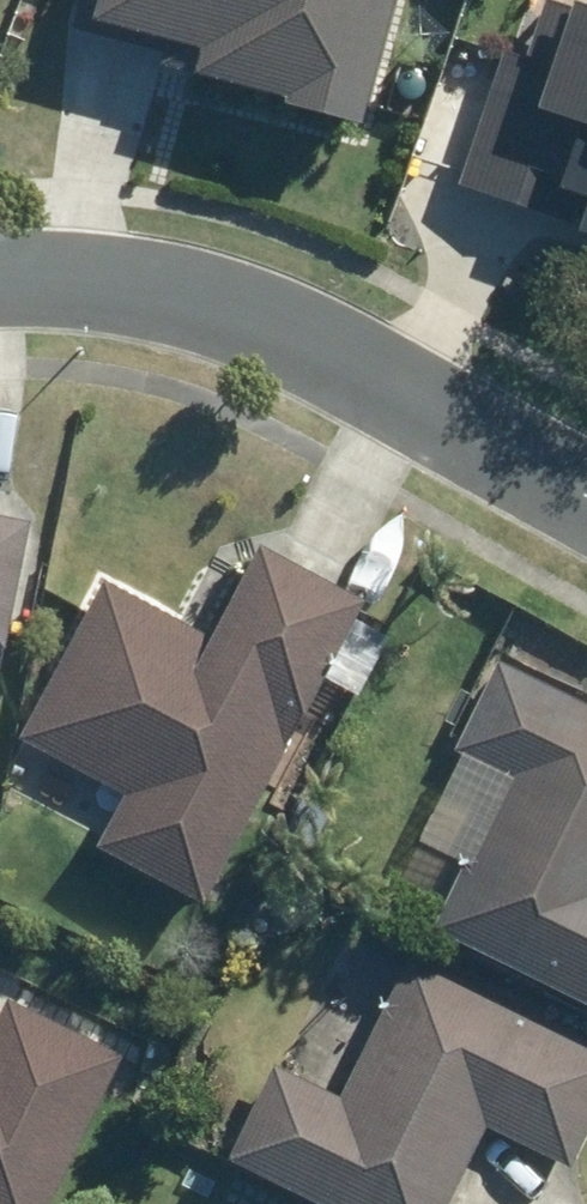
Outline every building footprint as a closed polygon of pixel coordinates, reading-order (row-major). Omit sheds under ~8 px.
[(391,0),(77,0),(71,25),(161,50),(158,60),(282,92),(280,98),(359,119),(391,0)] [(569,223),(580,194),(586,195),(575,229),(586,233),(586,0),(585,0),(583,4),(573,0),(569,0),(566,7),(544,0),(543,0),(524,54),(548,62),(546,67),(500,52),(456,186),(569,223)] [(482,80),(491,52),(456,39),(445,69),(482,80)] [(30,522),(0,516),(0,670),(30,522)] [(100,846),(205,903),(368,603),(264,546),(212,639),(108,582),(24,738),(128,797),(100,846)] [(498,674),(463,746),(517,772),(443,923),(453,929),(448,939),(508,967),(509,963),(549,982),(552,977),(586,994),(586,717),(498,674)] [(586,1134),(586,1042),(408,955),(338,1097),(273,1064),(226,1159),(318,1203),(446,1203),(485,1124),(571,1167),(586,1134)] [(121,1043),(0,981),(0,1203),(38,1203),(121,1043)]
